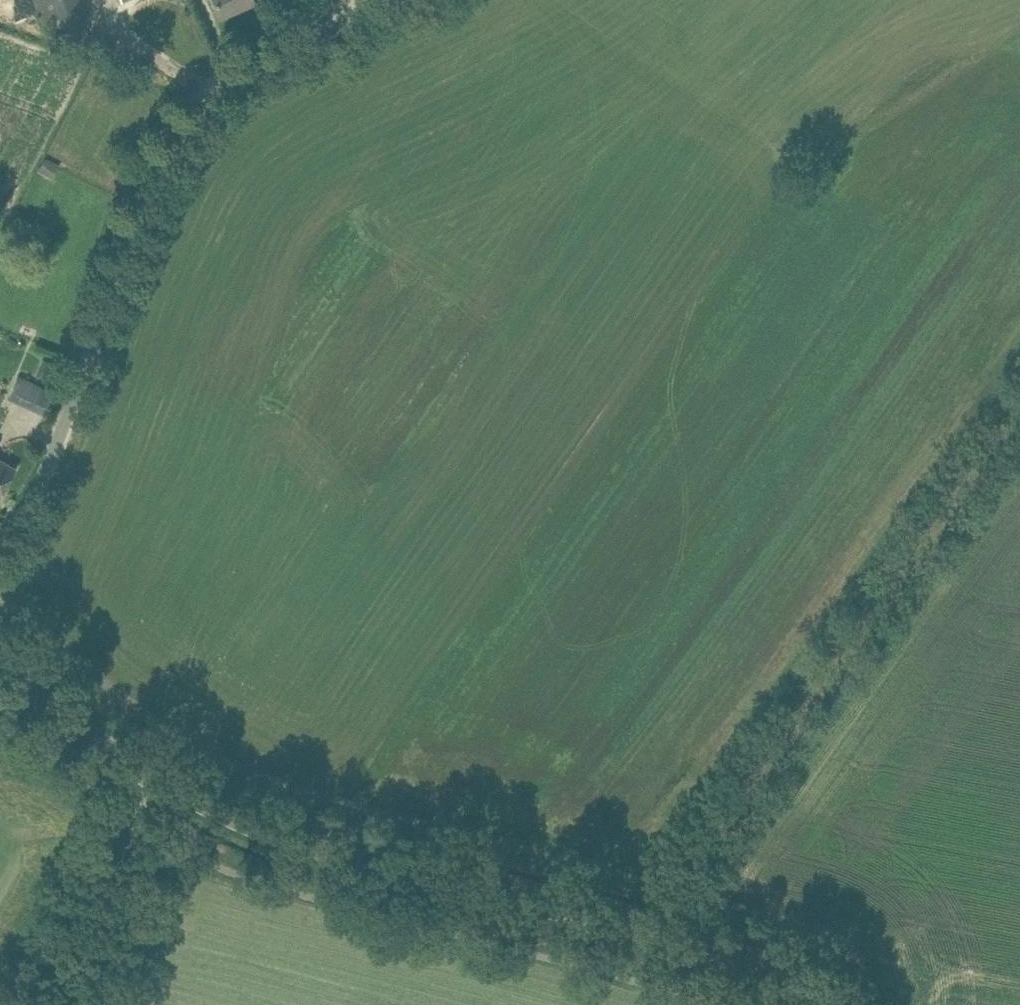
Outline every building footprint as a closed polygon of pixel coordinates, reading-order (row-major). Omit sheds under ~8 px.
[(49,34),(88,18),(80,0),(33,0),(49,34)] [(221,14),(252,0),(214,0),(221,14)] [(55,392),(18,375),(8,398),(45,415),(55,392)] [(15,468),(0,459),(0,494),(15,468)]
